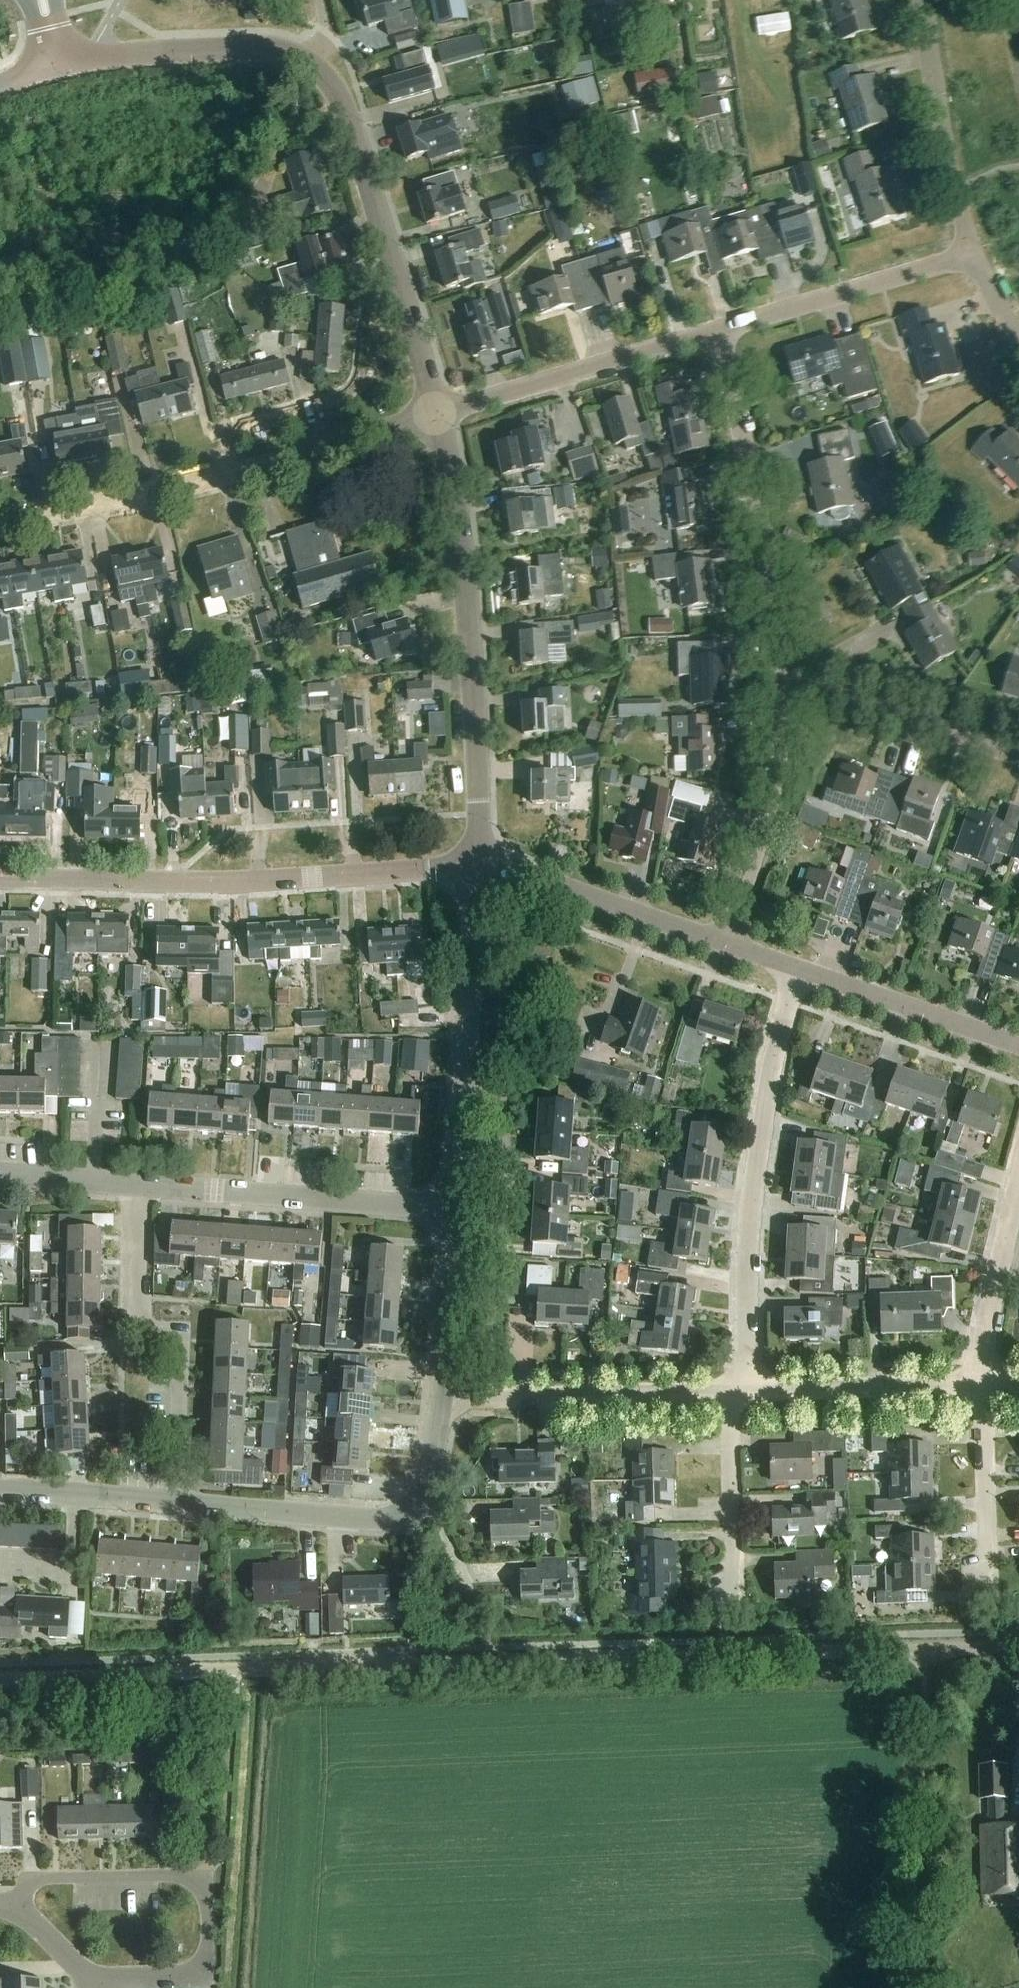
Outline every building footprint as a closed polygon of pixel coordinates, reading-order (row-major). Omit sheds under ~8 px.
[(418,28),(411,4),(396,8),(394,0),(372,0),(361,3),(368,28),(390,22),(394,35),(418,28)] [(439,26),(469,20),(465,0),(434,0),(439,26)] [(877,30),(868,0),(831,0),(843,40),(877,30)] [(530,3),(509,7),(514,35),(534,32),(530,3)] [(617,7),(604,10),(607,31),(621,29),(617,7)] [(795,10),(763,16),(767,35),(799,29),(795,10)] [(420,32),(396,39),(400,52),(424,45),(420,32)] [(621,55),(618,44),(602,47),(605,58),(621,55)] [(407,57),(396,60),(401,78),(385,82),(391,103),(420,95),(436,91),(425,52),(419,53),(407,57)] [(559,67),(555,74),(557,81),(569,78),(566,66),(559,67)] [(854,133),(888,123),(874,76),(862,80),(858,67),(832,75),(836,90),(841,89),(854,133)] [(674,69),(654,72),(659,98),(678,94),(674,69)] [(700,75),(703,95),(721,92),(718,73),(700,75)] [(601,103),(594,80),(575,86),(582,109),(601,103)] [(692,124),(729,115),(725,98),(687,106),(692,124)] [(618,133),(643,130),(640,110),(616,113),(618,133)] [(408,160),(428,154),(430,161),(463,151),(453,115),(420,125),(399,131),(408,160)] [(825,144),(813,148),(817,161),(829,157),(825,144)] [(283,225),(305,218),(306,219),(331,211),(316,166),(322,164),(319,153),(287,163),(297,192),(274,200),(283,225)] [(870,225),(903,215),(889,169),(878,172),(872,153),(845,161),(851,182),(856,180),(870,225)] [(795,169),(803,197),(820,192),(813,164),(795,169)] [(427,225),(449,218),(466,213),(459,189),(460,188),(455,172),(443,176),(424,182),(428,194),(419,197),(427,225)] [(559,195),(547,197),(550,210),(562,207),(559,195)] [(521,213),(517,198),(489,206),(494,222),(521,213)] [(775,204),(760,208),(775,258),(788,254),(787,251),(815,242),(805,208),(779,215),(775,204)] [(728,272),(725,261),(717,233),(714,222),(710,208),(660,222),(672,265),(706,255),(713,276),(728,272)] [(746,213),(714,222),(717,233),(725,261),(757,251),(760,262),(775,258),(760,208),(746,212),(746,213)] [(550,213),(555,229),(569,225),(565,209),(550,213)] [(268,217),(238,226),(231,228),(238,250),(244,248),(255,245),(256,246),(275,240),(268,217)] [(493,224),(496,240),(510,238),(507,222),(493,224)] [(651,225),(640,228),(645,244),(655,241),(651,225)] [(436,255),(447,290),(463,284),(465,289),(486,283),(480,263),(469,266),(465,253),(485,247),(479,230),(458,237),(462,247),(436,255)] [(318,245),(317,241),(295,248),(308,285),(329,278),(328,275),(348,268),(338,239),(318,245)] [(625,250),(580,263),(593,308),(611,303),(612,305),(639,297),(625,250)] [(576,313),(593,308),(580,263),(562,269),(566,280),(532,290),(540,316),(574,306),(576,313)] [(161,293),(164,303),(171,326),(189,320),(179,288),(161,293)] [(495,325),(509,320),(502,296),(487,300),(488,302),(467,308),(473,328),(466,330),(474,358),(496,352),(488,327),(495,325)] [(321,306),(318,339),(342,341),(345,308),(321,306)] [(927,385),(959,375),(945,326),(932,330),(927,310),(901,318),(907,340),(913,338),(927,385)] [(272,312),(270,332),(283,334),(286,314),(272,312)] [(252,328),(242,330),(244,338),(254,335),(252,328)] [(105,334),(106,336),(113,374),(130,370),(122,331),(105,334)] [(209,331),(196,334),(204,366),(217,362),(209,331)] [(0,338),(0,351),(7,387),(27,383),(18,335),(0,338)] [(285,347),(302,349),(303,337),(286,335),(285,347)] [(832,338),(785,351),(795,384),(829,374),(834,389),(845,386),(849,400),(876,392),(860,336),(833,343),(832,338)] [(342,341),(318,339),(316,372),(339,374),(342,341)] [(42,340),(22,343),(22,345),(29,383),(48,380),(42,340)] [(255,343),(248,346),(250,354),(258,352),(255,343)] [(251,371),(257,393),(289,385),(283,362),(251,371)] [(158,373),(170,418),(195,412),(189,387),(194,386),(188,365),(176,368),(181,384),(163,389),(159,373),(158,373)] [(225,402),(257,393),(251,371),(219,380),(225,402)] [(170,418),(158,373),(125,382),(131,403),(136,401),(143,426),(170,418)] [(667,407),(674,441),(677,456),(708,450),(705,435),(696,392),(680,395),(678,385),(656,389),(660,408),(667,407)] [(97,406),(76,410),(77,416),(80,434),(85,463),(112,458),(108,433),(116,432),(124,431),(118,399),(96,403),(97,406)] [(647,457),(649,457),(654,472),(662,470),(648,423),(638,426),(629,400),(604,408),(616,446),(626,443),(628,450),(643,445),(647,457)] [(538,414),(522,417),(525,430),(541,427),(538,414)] [(57,419),(45,422),(49,444),(54,443),(59,467),(85,463),(80,434),(77,416),(57,419)] [(0,477),(27,473),(22,450),(27,449),(23,426),(11,428),(15,445),(0,448),(0,477)] [(909,426),(900,433),(915,454),(924,447),(909,426)] [(852,515),(852,507),(853,507),(844,461),(855,459),(849,431),(822,436),(827,463),(810,466),(819,513),(830,511),(835,519),(841,521),(848,520),(852,515)] [(1012,432),(1003,442),(992,431),(973,451),(985,463),(989,458),(1018,488),(1018,439),(1012,432)] [(524,473),(524,472),(543,468),(536,433),(513,437),(514,443),(496,447),(502,477),(524,473)] [(566,454),(575,483),(601,475),(592,446),(566,454)] [(690,487),(688,471),(662,474),(667,514),(674,513),(676,531),(705,528),(700,485),(690,487)] [(542,474),(529,477),(531,487),(545,484),(542,474)] [(555,489),(558,508),(558,511),(575,509),(572,487),(555,489)] [(554,509),(552,490),(529,493),(530,503),(507,506),(511,537),(554,531),(552,509),(554,509)] [(627,510),(613,512),(615,525),(629,523),(627,510)] [(286,534),(298,576),(340,564),(331,535),(334,534),(333,530),(330,531),(328,522),(286,534)] [(224,601),(252,592),(237,540),(199,551),(212,598),(223,595),(224,601)] [(929,606),(910,572),(912,570),(899,547),(878,559),(884,569),(873,576),(893,612),(902,606),(909,618),(929,606)] [(144,587),(145,587),(149,605),(159,602),(156,584),(169,581),(162,549),(137,555),(144,587)] [(609,571),(607,550),(595,551),(597,572),(609,571)] [(57,557),(62,590),(87,586),(82,552),(57,557)] [(970,554),(972,567),(988,565),(986,552),(970,554)] [(118,593),(144,587),(137,555),(111,561),(118,593)] [(371,555),(340,564),(298,576),(293,578),(302,608),(380,586),(371,555)] [(683,609),(715,605),(710,563),(679,566),(677,555),(653,558),(655,582),(680,579),(683,609)] [(519,607),(531,605),(532,614),(545,612),(544,604),(543,599),(564,597),(564,596),(563,590),(562,576),(560,556),(538,558),(540,573),(516,575),(519,607)] [(1009,568),(1015,573),(1018,569),(1018,557),(1018,556),(1009,568)] [(57,557),(31,561),(37,594),(62,590),(57,557)] [(31,561),(6,565),(12,598),(37,594),(31,561)] [(12,598),(6,565),(0,566),(0,600),(12,598)] [(274,569),(266,571),(270,583),(277,580),(274,569)] [(187,597),(172,600),(179,635),(194,632),(187,597)] [(949,641),(929,606),(909,618),(915,630),(906,635),(926,671),(959,653),(951,639),(949,641)] [(137,629),(135,610),(120,611),(122,630),(137,629)] [(257,618),(265,646),(285,640),(277,612),(257,618)] [(407,620),(384,627),(380,613),(354,621),(361,645),(373,642),(379,660),(403,653),(404,656),(417,655),(417,638),(413,639),(407,620)] [(616,625),(614,613),(579,619),(581,633),(601,630),(601,627),(616,625)] [(2,618),(3,640),(16,640),(15,617),(2,618)] [(306,617),(291,622),(295,633),(310,628),(306,617)] [(673,618),(658,619),(658,633),(674,633),(673,618)] [(547,649),(575,647),(574,623),(543,625),(543,634),(521,636),(523,667),(548,665),(547,649)] [(680,677),(691,677),(692,690),(694,690),(695,706),(728,705),(727,658),(713,658),(713,645),(679,645),(680,677)] [(1014,659),(1004,693),(1018,698),(1018,660),(1014,659)] [(186,679),(166,681),(167,695),(198,691),(196,675),(185,676),(186,679)] [(379,678),(380,692),(390,691),(389,677),(379,678)] [(121,686),(123,700),(167,695),(166,681),(121,686)] [(407,683),(409,701),(434,699),(433,681),(407,683)] [(309,684),(310,695),(329,694),(330,701),(342,700),(341,682),(309,684)] [(93,683),(78,684),(80,695),(94,694),(93,683)] [(96,683),(97,695),(105,695),(104,683),(96,683)] [(80,695),(78,684),(66,686),(67,697),(80,695)] [(41,687),(27,689),(29,700),(42,699),(41,687)] [(29,700),(27,689),(15,690),(15,691),(16,701),(29,700)] [(15,691),(5,692),(6,703),(16,701),(15,691)] [(547,710),(563,709),(562,692),(540,693),(541,704),(522,705),(524,736),(548,735),(547,710)] [(200,697),(187,698),(188,709),(201,708),(200,697)] [(627,700),(627,716),(670,716),(670,700),(627,700)] [(77,706),(79,722),(106,719),(103,703),(77,706)] [(345,704),(347,733),(367,731),(366,703),(345,704)] [(455,736),(454,711),(436,712),(437,736),(455,736)] [(689,747),(689,774),(719,774),(719,732),(708,732),(707,719),(681,719),(681,748),(689,747)] [(657,735),(674,735),(673,720),(656,720),(657,735)] [(252,732),(253,756),(273,755),(272,731),(271,731),(268,731),(268,721),(257,721),(258,731),(252,732)] [(593,722),(587,739),(598,743),(603,725),(593,722)] [(328,727),(329,759),(346,758),(345,726),(328,727)] [(180,764),(180,741),(167,741),(167,764),(180,764)] [(414,764),(396,765),(397,795),(424,793),(423,767),(428,767),(427,745),(414,746),(414,764)] [(597,747),(572,751),(576,769),(600,765),(597,747)] [(376,757),(375,748),(359,749),(363,772),(369,771),(371,796),(397,795),(396,765),(386,766),(385,756),(376,757)] [(142,749),(141,775),(157,775),(158,749),(142,749)] [(53,783),(66,783),(67,758),(46,757),(46,776),(53,776),(53,783)] [(299,765),(302,813),(328,812),(327,786),(333,785),(332,763),(299,765)] [(275,814),(302,813),(299,765),(267,766),(268,789),(274,788),(275,814)] [(867,805),(864,815),(882,821),(896,778),(879,772),(877,779),(843,767),(834,793),(867,805)] [(226,786),(206,787),(207,818),(234,816),(232,792),(239,791),(237,768),(225,769),(226,786)] [(607,769),(604,784),(616,787),(620,772),(607,769)] [(206,787),(205,770),(172,772),(174,794),(178,794),(180,819),(207,818),(206,787)] [(572,805),(572,783),(575,784),(575,770),(552,770),(552,775),(533,775),(533,805),(572,805)] [(85,838),(111,838),(113,791),(93,791),(93,773),(68,773),(67,799),(80,799),(80,813),(85,813),(85,838)] [(910,831),(914,819),(930,825),(942,790),(915,781),(914,784),(896,778),(882,821),(910,831)] [(632,812),(629,825),(627,825),(626,830),(617,828),(611,851),(620,853),(619,858),(646,864),(654,835),(662,836),(671,793),(651,788),(647,815),(632,812)] [(8,806),(9,789),(0,789),(0,836),(19,836),(20,806),(8,806)] [(40,807),(20,806),(19,836),(46,837),(47,812),(52,812),(53,790),(40,790),(40,807)] [(113,791),(111,838),(139,839),(139,813),(145,813),(145,792),(133,792),(133,809),(114,809),(114,791),(113,791)] [(713,872),(726,829),(699,821),(703,807),(675,798),(668,820),(688,826),(677,861),(713,872)] [(997,854),(1012,859),(1012,858),(1015,848),(1018,837),(1018,811),(1010,808),(1004,826),(970,815),(956,855),(992,867),(997,854)] [(827,820),(815,815),(811,825),(823,830),(827,820)] [(866,878),(864,878),(872,857),(855,851),(844,883),(811,872),(802,899),(834,910),(832,917),(850,923),(866,878)] [(914,866),(929,871),(933,859),(918,854),(914,866)] [(900,890),(883,884),(866,878),(850,923),(868,929),(867,932),(894,941),(906,906),(896,903),(900,890)] [(950,902),(956,884),(946,880),(940,898),(950,902)] [(10,915),(0,915),(0,959),(7,959),(7,939),(10,939),(10,915)] [(10,915),(10,939),(26,940),(26,949),(40,949),(41,916),(10,915)] [(68,954),(99,955),(99,940),(99,917),(69,917),(68,949),(68,954)] [(99,917),(99,940),(99,955),(129,955),(129,950),(130,918),(99,917)] [(1008,950),(1009,951),(1013,940),(960,922),(950,949),(984,960),(977,978),(996,985),(998,978),(1008,950)] [(310,948),(320,948),(320,952),(328,952),(328,947),(340,947),(339,923),(309,925),(310,948)] [(279,950),(290,949),(290,955),(299,954),(299,949),(310,948),(309,925),(278,926),(279,950)] [(263,951),(279,950),(278,926),(247,928),(249,961),(263,960),(263,951)] [(394,931),(397,964),(423,961),(420,929),(394,931)] [(158,930),(158,970),(188,971),(188,953),(189,931),(158,930)] [(188,971),(188,974),(212,975),(213,975),(212,1005),(224,1005),(233,1005),(233,984),(234,953),(219,953),(220,931),(189,931),(188,953),(188,971)] [(372,966),(397,964),(394,931),(369,934),(372,966)] [(535,961),(553,960),(552,949),(534,950),(535,961)] [(1009,951),(1008,950),(998,978),(1018,984),(1018,954),(1009,951)] [(66,978),(79,978),(79,956),(65,956),(66,978)] [(48,960),(33,960),(32,992),(48,992),(48,960)] [(126,991),(141,991),(141,967),(126,966),(126,991)] [(146,992),(145,1023),(167,1023),(168,992),(146,992)] [(418,1001),(400,1003),(401,1017),(419,1016),(418,1001)] [(613,1021),(605,1044),(642,1057),(658,1010),(630,1001),(622,1024),(613,1021)] [(244,1026),(256,1026),(256,1003),(244,1003),(244,1026)] [(382,1018),(401,1017),(400,1003),(381,1004),(382,1018)] [(688,1023),(680,1047),(671,1080),(678,1082),(683,1063),(697,1067),(706,1036),(736,1045),(745,1018),(707,1007),(701,1027),(688,1023)] [(315,1014),(316,1028),(328,1027),(327,1013),(315,1014)] [(302,1014),(303,1029),(316,1028),(315,1014),(302,1014)] [(272,1020),(260,1021),(260,1030),(272,1030),(272,1020)] [(10,1046),(11,1035),(0,1035),(0,1046),(10,1046)] [(204,1040),(204,1061),(220,1061),(220,1050),(220,1039),(220,1037),(204,1037),(204,1038),(204,1040)] [(229,1050),(229,1061),(230,1061),(230,1058),(245,1058),(246,1037),(229,1037),(229,1050)] [(154,1049),(154,1061),(179,1061),(179,1050),(179,1038),(154,1038),(154,1049)] [(179,1050),(179,1061),(181,1061),(204,1061),(204,1040),(204,1038),(179,1038),(179,1050)] [(58,1050),(82,1051),(82,1039),(58,1039),(58,1050)] [(120,1053),(144,1055),(145,1043),(142,1043),(120,1041),(120,1053)] [(312,1041),(312,1050),(325,1050),(325,1041),(312,1041)] [(325,1050),(324,1056),(341,1056),(341,1041),(325,1041),(325,1050)] [(405,1041),(402,1071),(428,1074),(431,1044),(405,1041)] [(376,1042),(374,1065),(391,1066),(393,1044),(376,1042)] [(58,1050),(58,1055),(58,1063),(81,1063),(82,1051),(58,1050)] [(300,1062),(300,1051),(274,1051),(274,1062),(300,1062)] [(374,1063),(374,1052),(349,1052),(349,1063),(374,1063)] [(119,1065),(143,1067),(144,1055),(120,1053),(119,1065)] [(58,1055),(37,1055),(37,1082),(21,1082),(20,1115),(45,1115),(46,1098),(57,1098),(57,1087),(57,1075),(58,1063),(58,1055)] [(835,1106),(848,1067),(823,1058),(819,1072),(808,1068),(798,1099),(810,1103),(813,1094),(836,1102),(835,1106)] [(632,1073),(578,1060),(572,1085),(591,1089),(591,1086),(627,1095),(632,1073)] [(58,1063),(57,1075),(81,1075),(81,1063),(58,1063)] [(118,1077),(142,1079),(143,1067),(119,1065),(118,1077)] [(845,1115),(848,1106),(859,1110),(856,1120),(869,1124),(879,1093),(869,1089),(873,1075),(848,1067),(835,1106),(833,1112),(845,1115)] [(911,1116),(924,1080),(900,1072),(891,1097),(879,1093),(869,1124),(880,1128),(887,1108),(911,1116)] [(81,1075),(57,1075),(57,1087),(81,1087),(81,1075)] [(117,1089),(141,1090),(142,1079),(118,1077),(117,1089)] [(288,1090),(288,1096),(273,1094),(270,1127),(295,1129),(298,1096),(297,1096),(298,1078),(287,1077),(286,1089),(288,1090)] [(944,1138),(948,1126),(953,1112),(955,1106),(944,1102),(949,1089),(924,1080),(911,1116),(935,1124),(932,1133),(944,1138)] [(21,1082),(0,1081),(0,1115),(20,1115),(21,1082)] [(241,1086),(240,1104),(225,1103),(223,1135),(248,1137),(249,1119),(257,1120),(260,1088),(241,1086)] [(81,1087),(57,1087),(57,1098),(57,1099),(81,1099),(81,1087)] [(148,1130),(173,1132),(176,1099),(177,1088),(164,1087),(163,1098),(151,1097),(148,1130)] [(372,1102),(373,1088),(363,1087),(362,1101),(348,1100),(345,1133),(370,1134),(372,1102)] [(176,1099),(173,1132),(198,1133),(201,1101),(176,1099),(177,1088),(176,1099)] [(540,1105),(538,1133),(572,1135),(574,1114),(591,1115),(593,1096),(559,1088),(558,1106),(540,1105)] [(141,1090),(117,1089),(116,1101),(140,1103),(141,1090)] [(397,1104),(395,1136),(420,1138),(422,1111),(428,1112),(430,1090),(414,1089),(412,1105),(397,1104)] [(216,1090),(215,1102),(201,1101),(198,1133),(223,1135),(225,1103),(226,1091),(216,1090)] [(646,1090),(643,1102),(657,1106),(661,1092),(646,1090)] [(298,1096),(295,1129),(320,1131),(323,1098),(298,1096)] [(958,1147),(965,1129),(993,1138),(1004,1108),(970,1096),(963,1116),(958,1115),(958,1113),(953,1112),(948,1126),(952,1127),(946,1143),(958,1147)] [(323,1098),(320,1131),(345,1133),(348,1100),(323,1098)] [(372,1102),(370,1134),(395,1136),(397,1104),(372,1102)] [(692,1136),(689,1156),(722,1161),(726,1133),(701,1129),(703,1118),(678,1114),(675,1133),(692,1136)] [(572,1135),(538,1133),(536,1161),(563,1163),(562,1176),(587,1177),(589,1150),(571,1149),(572,1135)] [(843,1174),(846,1153),(847,1140),(814,1135),(813,1147),(800,1145),(796,1170),(846,1177),(846,1174),(843,1174)] [(932,1167),(962,1176),(966,1159),(936,1151),(932,1167)] [(722,1161),(689,1156),(687,1176),(669,1173),(667,1191),(691,1195),(693,1185),(718,1189),(722,1161)] [(901,1161),(899,1169),(915,1173),(917,1165),(901,1161)] [(606,1163),(605,1175),(618,1176),(619,1164),(606,1163)] [(943,1198),(938,1218),(974,1227),(981,1198),(958,1192),(962,1176),(932,1167),(925,1194),(943,1198)] [(841,1212),(846,1177),(796,1170),(793,1196),(817,1199),(815,1211),(837,1215),(838,1211),(841,1212)] [(537,1189),(535,1217),(568,1219),(570,1199),(586,1200),(588,1181),(563,1179),(562,1191),(537,1189)] [(617,1202),(618,1182),(607,1181),(606,1201),(613,1202),(617,1202)] [(680,1221),(678,1234),(713,1240),(717,1212),(708,1211),(708,1213),(688,1210),(689,1198),(660,1194),(656,1217),(680,1221)] [(61,1216),(61,1240),(61,1255),(55,1255),(55,1256),(102,1257),(102,1232),(94,1232),(95,1217),(61,1216)] [(568,1219),(535,1217),(534,1246),(558,1248),(558,1259),(582,1261),(584,1241),(567,1240),(568,1219)] [(16,1249),(18,1219),(0,1218),(0,1248),(16,1249)] [(896,1251),(910,1254),(941,1261),(944,1250),(967,1256),(974,1227),(938,1218),(934,1237),(915,1233),(901,1230),(896,1251)] [(835,1256),(836,1235),(837,1222),(803,1220),(803,1232),(789,1232),(788,1256),(826,1258),(826,1256),(835,1256)] [(182,1259),(195,1260),(198,1227),(173,1225),(172,1229),(155,1228),(152,1267),(176,1269),(181,1269),(182,1259)] [(220,1268),(220,1262),(223,1229),(198,1227),(195,1260),(194,1282),(204,1283),(205,1267),(220,1268)] [(619,1227),(617,1240),(629,1241),(631,1228),(619,1227)] [(244,1279),(245,1264),(248,1231),(223,1229),(220,1262),(236,1263),(235,1278),(244,1279)] [(270,1266),(272,1233),(248,1231),(245,1264),(270,1266)] [(294,1268),(297,1234),(272,1233),(270,1266),(294,1268)] [(304,1284),(305,1268),(319,1270),(322,1236),(297,1234),(294,1268),(295,1268),(294,1283),(304,1284)] [(713,1240),(678,1234),(676,1248),(652,1244),(648,1269),(677,1273),(679,1260),(699,1263),(699,1265),(709,1267),(713,1240)] [(31,1256),(42,1256),(43,1237),(31,1237),(31,1256)] [(334,1246),(332,1271),(343,1272),(345,1247),(334,1246)] [(603,1246),(602,1262),(612,1263),(613,1247),(603,1246)] [(371,1249),(369,1273),(369,1275),(402,1277),(404,1252),(371,1249)] [(42,1256),(31,1256),(31,1272),(42,1272),(42,1256)] [(54,1265),(68,1265),(68,1280),(68,1281),(101,1281),(101,1280),(105,1278),(105,1271),(101,1269),(102,1257),(55,1256),(54,1265)] [(826,1258),(788,1256),(787,1282),(801,1282),(800,1295),(833,1296),(834,1283),(825,1283),(826,1258)] [(563,1330),(565,1295),(552,1294),(553,1270),(529,1268),(527,1299),(540,1299),(538,1319),(536,1319),(535,1329),(563,1330)] [(631,1270),(619,1268),(617,1283),(629,1285),(631,1270)] [(332,1271),(329,1296),(340,1297),(343,1272),(332,1271)] [(580,1295),(565,1295),(563,1330),(591,1332),(591,1322),(589,1322),(590,1302),(604,1303),(605,1273),(581,1271),(580,1295)] [(355,1282),(368,1283),(367,1299),(400,1302),(402,1277),(369,1275),(369,1273),(356,1272),(355,1282)] [(669,1277),(639,1272),(636,1297),(660,1300),(658,1313),(693,1319),(697,1292),(688,1290),(688,1293),(667,1290),(669,1277)] [(519,1295),(520,1279),(508,1278),(506,1294),(519,1295)] [(911,1300),(912,1337),(942,1336),(942,1312),(955,1312),(954,1279),(932,1280),(932,1299),(911,1300)] [(68,1280),(53,1280),(52,1306),(101,1306),(101,1305),(104,1303),(104,1296),(101,1293),(101,1281),(68,1281),(68,1280)] [(882,1338),(912,1337),(911,1300),(890,1300),(890,1281),(869,1282),(870,1314),(881,1314),(882,1338)] [(177,1283),(176,1296),(191,1297),(192,1284),(177,1283)] [(31,1306),(42,1306),(42,1304),(41,1304),(41,1285),(31,1285),(31,1306)] [(243,1293),(229,1291),(228,1307),(242,1309),(243,1293)] [(291,1303),(292,1292),(276,1291),(275,1302),(291,1303)] [(246,1293),(245,1306),(257,1307),(258,1294),(246,1293)] [(295,1293),(293,1307),(302,1308),(304,1294),(295,1293)] [(329,1296),(327,1321),(338,1322),(340,1297),(329,1296)] [(365,1324),(398,1327),(400,1302),(367,1299),(365,1324)] [(786,1313),(786,1342),(824,1342),(824,1327),(843,1327),(842,1300),(809,1300),(809,1313),(786,1313)] [(42,1306),(31,1306),(30,1322),(42,1322),(42,1306)] [(101,1332),(101,1306),(52,1306),(52,1316),(68,1317),(68,1331),(70,1331),(70,1341),(90,1341),(90,1332),(101,1332)] [(635,1324),(631,1349),(644,1351),(643,1352),(687,1358),(693,1319),(658,1313),(656,1327),(635,1324)] [(336,1347),(338,1322),(327,1321),(325,1346),(336,1347)] [(249,1325),(217,1324),(215,1349),(248,1351),(249,1325)] [(398,1327),(365,1324),(363,1349),(396,1352),(398,1327)] [(320,1348),(321,1326),(302,1325),(301,1346),(320,1348)] [(280,1352),(291,1353),(293,1328),(282,1327),(280,1352)] [(29,1347),(5,1348),(5,1362),(30,1361),(29,1347)] [(247,1376),(248,1351),(215,1349),(214,1374),(247,1376)] [(280,1352),(279,1377),(290,1378),(291,1353),(280,1352)] [(53,1358),(39,1359),(39,1369),(53,1368),(54,1383),(87,1381),(85,1355),(53,1358)] [(334,1380),(340,1380),(339,1396),(339,1397),(372,1399),(374,1374),(355,1373),(356,1360),(335,1359),(334,1380)] [(6,1385),(18,1384),(17,1366),(6,1366),(6,1385)] [(297,1394),(308,1394),(310,1369),(298,1368),(297,1394)] [(246,1400),(247,1376),(214,1374),(213,1399),(246,1400)] [(279,1377),(277,1402),(288,1403),(290,1378),(279,1377)] [(54,1383),(40,1384),(41,1395),(55,1394),(55,1408),(88,1405),(87,1381),(54,1383)] [(18,1384),(6,1385),(6,1401),(18,1401),(18,1384)] [(297,1394),(295,1418),(306,1419),(308,1394),(297,1394)] [(328,1396),(326,1421),(371,1424),(372,1399),(339,1397),(339,1396),(328,1396)] [(245,1425),(246,1400),(213,1399),(212,1424),(245,1425)] [(277,1402),(276,1427),(287,1428),(288,1403),(277,1402)] [(55,1408),(57,1430),(57,1433),(90,1430),(88,1405),(55,1408)] [(5,1416),(6,1435),(18,1435),(17,1416),(5,1416)] [(295,1418),(294,1443),(305,1444),(306,1419),(295,1418)] [(337,1428),(335,1446),(369,1449),(371,1424),(326,1421),(326,1427),(337,1428)] [(212,1424),(211,1448),(244,1450),(256,1450),(256,1440),(244,1439),(245,1425),(212,1424)] [(276,1427),(274,1452),(285,1452),(287,1428),(276,1427)] [(91,1456),(90,1430),(57,1433),(57,1430),(46,1431),(46,1442),(58,1441),(59,1458),(91,1456)] [(811,1456),(832,1455),(848,1455),(847,1434),(795,1436),(795,1448),(771,1449),(772,1483),(812,1481),(811,1456)] [(18,1450),(18,1435),(6,1435),(7,1465),(16,1465),(16,1450),(18,1450)] [(600,1436),(589,1437),(590,1439),(590,1452),(601,1451),(601,1439),(600,1436)] [(890,1453),(890,1475),(932,1474),(931,1447),(903,1448),(903,1436),(873,1437),(872,1437),(873,1454),(890,1453)] [(633,1460),(633,1483),(673,1482),(672,1454),(652,1454),(652,1440),(626,1441),(626,1460),(633,1460)] [(303,1469),(305,1444),(294,1443),(292,1469),(303,1469)] [(540,1476),(556,1475),(555,1443),(539,1443),(539,1453),(500,1454),(501,1487),(541,1486),(540,1476)] [(570,1443),(561,1443),(562,1451),(571,1451),(570,1443)] [(369,1449),(335,1446),(333,1472),(319,1470),(318,1484),(352,1487),(353,1473),(367,1474),(369,1449)] [(243,1462),(244,1450),(211,1448),(210,1474),(232,1475),(232,1487),(262,1488),(263,1463),(243,1462)] [(284,1478),(285,1452),(274,1452),(272,1477),(284,1478)] [(848,1473),(834,1474),(834,1490),(848,1490),(848,1473)] [(932,1474),(890,1475),(891,1502),(875,1502),(875,1515),(904,1514),(904,1502),(933,1501),(932,1474)] [(572,1481),(572,1494),(590,1493),(589,1480),(572,1481)] [(673,1482),(633,1483),(634,1506),(627,1506),(627,1525),(654,1525),(653,1510),(674,1510),(673,1482)] [(814,1538),(814,1526),(828,1526),(827,1514),(836,1513),(836,1497),(799,1498),(800,1506),(773,1507),(774,1539),(814,1538)] [(531,1543),(530,1535),(555,1534),(554,1513),(541,1514),(541,1502),(513,1503),(514,1514),(491,1515),(492,1545),(531,1543)] [(2,1525),(0,1549),(12,1550),(13,1526),(2,1525)] [(13,1526),(12,1550),(23,1550),(24,1527),(13,1526)] [(24,1527),(23,1550),(35,1551),(36,1527),(24,1527)] [(36,1527),(35,1551),(46,1551),(47,1528),(36,1527)] [(59,1528),(47,1528),(46,1551),(58,1552),(59,1528)] [(892,1540),(892,1567),(934,1565),(933,1539),(905,1539),(905,1528),(875,1528),(876,1540),(892,1540)] [(636,1552),(636,1575),(675,1574),(674,1546),(654,1547),(654,1534),(627,1535),(628,1553),(636,1552)] [(100,1584),(101,1577),(118,1578),(117,1590),(127,1591),(128,1578),(123,1578),(126,1545),(101,1543),(98,1574),(93,1574),(92,1584),(100,1584)] [(151,1547),(126,1545),(123,1578),(128,1578),(144,1580),(143,1592),(153,1593),(154,1581),(148,1580),(151,1547)] [(177,1595),(178,1583),(173,1583),(176,1549),(151,1547),(148,1580),(154,1581),(169,1582),(168,1594),(177,1595)] [(173,1583),(178,1583),(192,1584),(191,1604),(201,1605),(202,1583),(199,1583),(201,1551),(176,1549),(173,1583)] [(815,1581),(834,1581),(834,1555),(795,1556),(795,1570),(789,1570),(789,1567),(775,1567),(776,1600),(816,1599),(815,1581)] [(558,1585),(568,1585),(567,1561),(537,1562),(537,1574),(508,1574),(508,1603),(559,1601),(559,1593),(561,1592),(560,1588),(559,1588),(558,1585)] [(293,1612),(318,1611),(316,1586),(299,1587),(298,1565),(279,1565),(279,1567),(254,1569),(255,1608),(272,1607),(272,1604),(293,1603),(293,1612)] [(880,1575),(879,1565),(859,1566),(860,1576),(880,1575)] [(934,1565),(892,1567),(893,1594),(876,1594),(877,1607),(906,1606),(906,1594),(934,1593),(934,1565)] [(675,1574),(636,1575),(637,1598),(629,1599),(629,1618),(656,1617),(656,1616),(668,1615),(668,1602),(675,1602),(675,1574)] [(330,1598),(330,1624),(331,1635),(345,1635),(344,1607),(391,1605),(390,1580),(344,1581),(345,1597),(330,1598)] [(19,1607),(1,1606),(0,1636),(0,1640),(22,1641),(23,1627),(40,1628),(39,1636),(68,1637),(68,1632),(70,1602),(19,1599),(19,1607)] [(306,1616),(307,1637),(321,1637),(320,1615),(306,1616)] [(215,1727),(229,1729),(229,1720),(216,1719),(215,1727)] [(130,1755),(130,1764),(138,1764),(138,1754),(130,1755)] [(130,1764),(130,1755),(122,1755),(122,1764),(130,1764)] [(83,1765),(82,1756),(74,1756),(74,1765),(83,1765)] [(82,1756),(83,1765),(91,1765),(91,1756),(82,1756)] [(991,1830),(983,1830),(985,1898),(1018,1897),(1018,1829),(1005,1829),(1004,1816),(1004,1799),(1008,1799),(1009,1767),(983,1768),(984,1799),(990,1799),(991,1830)] [(22,1772),(23,1799),(40,1798),(39,1772),(22,1772)] [(23,1805),(0,1806),(0,1851),(24,1850),(23,1805)] [(131,1809),(132,1839),(156,1838),(155,1808),(131,1809)] [(107,1809),(82,1810),(83,1840),(108,1840),(107,1809)] [(131,1809),(107,1809),(108,1840),(132,1839),(131,1809)] [(59,1841),(83,1840),(82,1810),(58,1810),(59,1841)]
